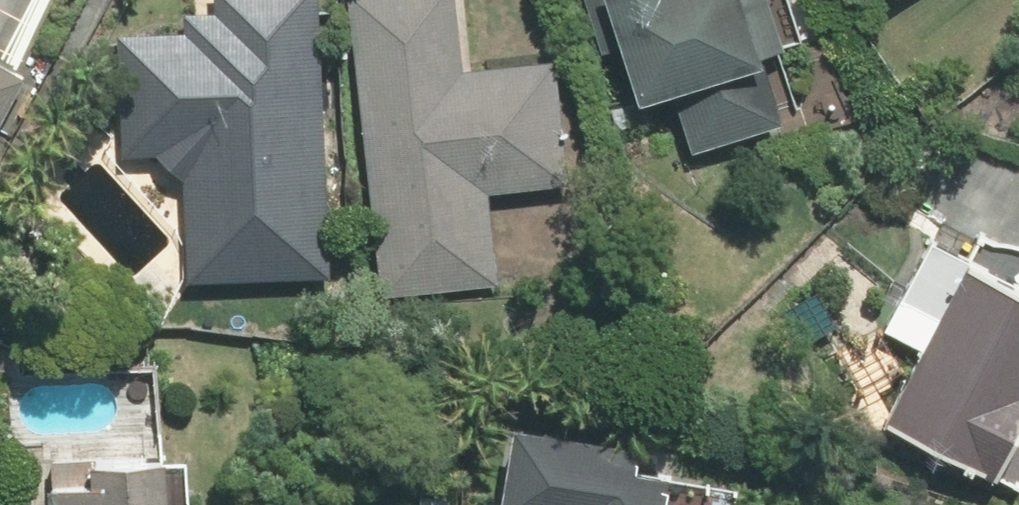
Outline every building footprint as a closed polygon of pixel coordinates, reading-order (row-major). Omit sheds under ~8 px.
[(202,13),(169,13),(169,33),(111,33),(111,158),(147,158),(149,160),(151,163),(153,165),(155,167),(158,169),(160,171),(162,173),(164,175),(167,177),(169,179),(170,282),(307,282),(307,0),(202,0),(202,13)] [(485,199),(555,192),(543,63),(455,71),(448,0),(341,0),(370,297),(519,282),(514,234),(488,236),(485,199)] [(615,109),(663,93),(682,151),(770,122),(751,63),(769,57),(750,0),(579,0),(615,109)] [(21,80),(0,67),(0,116),(21,80)] [(974,477),(1006,400),(1018,405),(1018,296),(912,251),(876,337),(901,348),(865,431),(974,477)] [(650,504),(653,473),(612,468),(614,451),(489,438),(482,504),(662,504),(650,504)] [(87,462),(89,487),(31,491),(32,504),(148,504),(145,459),(87,462)]
